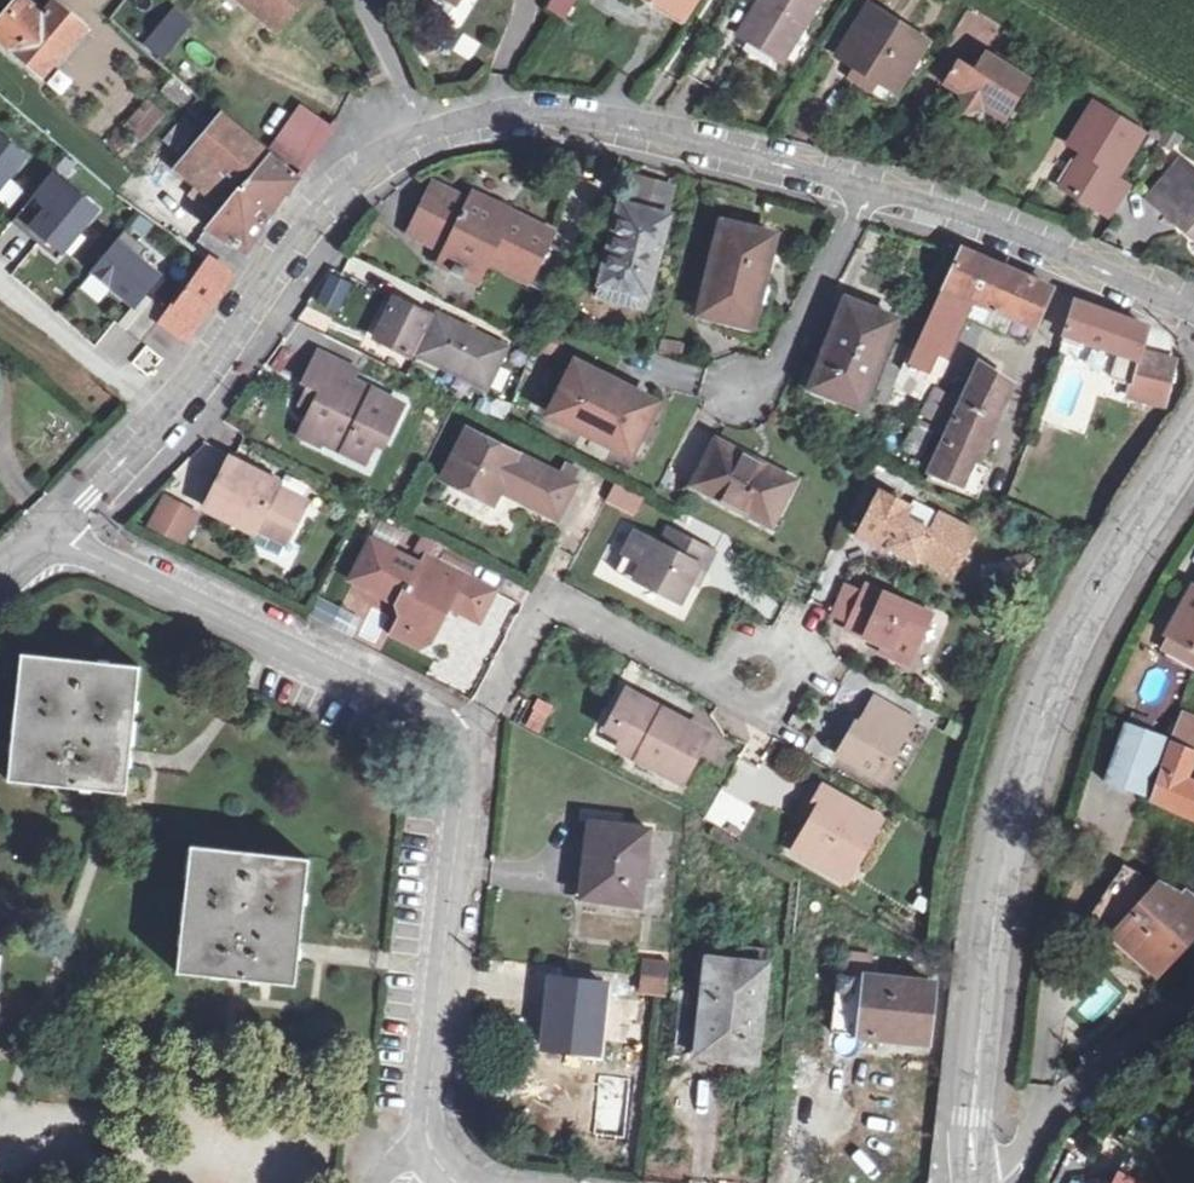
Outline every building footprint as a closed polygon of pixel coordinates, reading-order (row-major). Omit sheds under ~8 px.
[(162,0),(159,0),(155,5),(160,8),(149,20),(159,29),(149,41),(163,52),(188,22),(162,0)] [(273,28),(290,8),(298,0),(240,0),(273,28)] [(680,14),(684,7),(674,0),(659,0),(680,14)] [(782,59),(820,0),(762,0),(741,33),(758,44),(782,59)] [(36,64),(46,72),(86,24),(57,1),(31,30),(23,23),(8,40),(36,64)] [(838,55),(857,67),(875,79),(894,91),(925,41),(870,6),(838,55)] [(955,58),(941,83),(957,93),(959,104),(961,113),(979,109),(1002,122),(1027,81),(981,53),(970,69),(955,58)] [(875,79),(857,67),(847,79),(855,84),(867,90),(875,79)] [(148,98),(119,125),(137,144),(166,117),(148,98)] [(1108,218),(1127,188),(1112,179),(1140,137),(1092,104),(1067,141),(1079,150),(1057,184),(1067,191),(1108,218)] [(302,105),(264,146),(300,177),(332,133),(302,105)] [(203,118),(213,128),(224,116),(212,106),(203,118)] [(214,171),(246,133),(224,116),(213,128),(181,170),(227,206),(239,190),(214,171)] [(239,190),(269,153),(246,133),(214,171),(239,190)] [(26,155),(0,135),(0,187),(26,155)] [(299,178),(269,153),(239,190),(269,213),(286,193),(299,178)] [(1152,200),(1167,213),(1193,237),(1193,175),(1182,165),(1152,200)] [(12,221),(58,258),(97,208),(52,172),(12,221)] [(490,260),(532,278),(556,231),(474,194),(471,199),(453,191),(434,183),(411,231),(447,250),(441,263),(478,281),(490,260)] [(636,183),(629,207),(664,217),(672,193),(652,187),(636,183)] [(258,228),(269,213),(239,190),(227,206),(209,228),(245,247),(258,228)] [(597,285),(639,298),(644,277),(649,279),(666,218),(664,217),(629,207),(626,206),(618,238),(611,237),(597,285)] [(696,316),(746,331),(758,290),(773,237),(721,223),(696,316)] [(135,304),(136,305),(146,293),(160,275),(139,259),(148,248),(125,229),(93,270),(135,304)] [(969,299),(986,306),(987,304),(1003,266),(973,254),(949,245),(934,283),(943,287),(969,299)] [(230,272),(207,253),(167,310),(159,320),(186,338),(230,272)] [(1033,327),(1034,325),(1050,286),(1036,280),(1005,268),(1003,266),(987,304),(986,306),(1033,327)] [(635,312),(639,298),(597,285),(593,300),(635,312)] [(944,355),(969,299),(943,287),(917,344),(944,355)] [(119,323),(127,329),(152,297),(146,293),(136,305),(135,304),(119,323)] [(399,347),(418,305),(398,295),(389,313),(377,336),(399,347)] [(152,297),(127,329),(142,341),(159,320),(167,310),(152,297)] [(1128,384),(1131,386),(1139,352),(1141,344),(1148,327),(1113,314),(1073,299),(1065,327),(1060,341),(1078,349),(1081,340),(1117,353),(1109,378),(1128,384)] [(811,387),(860,405),(892,317),(849,302),(836,333),(831,332),(828,341),(811,387)] [(418,305),(399,347),(416,355),(419,350),(489,383),(507,344),(476,330),(440,312),(438,317),(418,305)] [(658,339),(657,357),(681,359),(682,341),(658,339)] [(930,383),(944,355),(917,344),(906,371),(930,383)] [(1131,386),(1162,393),(1175,363),(1139,352),(1131,386)] [(310,410),(305,423),(325,433),(321,444),(364,466),(373,445),(384,425),(390,428),(402,405),(350,380),(355,371),(319,354),(309,372),(303,384),(310,388),(320,393),(316,399),(306,396),(302,406),(310,410)] [(553,413),(629,452),(653,404),(640,398),(576,365),(553,413)] [(977,368),(962,402),(958,411),(954,420),(951,430),(944,427),(942,433),(948,437),(947,440),(978,453),(1007,385),(977,368)] [(1131,386),(1129,393),(1159,401),(1162,393),(1131,386)] [(310,388),(306,396),(316,399),(320,393),(310,388)] [(942,415),(954,420),(958,411),(962,402),(950,398),(942,415)] [(914,405),(903,400),(893,421),(905,425),(914,405)] [(918,418),(903,444),(921,454),(936,428),(918,418)] [(325,433),(305,423),(301,434),(321,444),(325,433)] [(384,425),(373,445),(380,449),(390,428),(384,425)] [(570,483),(559,477),(465,431),(441,478),(491,504),(498,489),(543,511),(557,517),(573,484),(570,483)] [(718,442),(698,484),(763,517),(775,496),(786,501),(797,481),(739,452),(718,442)] [(220,483),(209,507),(257,531),(261,525),(291,539),(308,503),(278,489),(281,482),(232,458),(220,483)] [(565,466),(559,477),(570,483),(575,470),(565,466)] [(611,482),(604,506),(636,516),(643,492),(611,482)] [(889,547),(916,561),(922,551),(953,566),(970,529),(934,512),(927,529),(904,517),(909,507),(877,491),(857,536),(869,542),(887,551),(889,547)] [(167,497),(152,527),(183,543),(198,514),(167,497)] [(679,602),(689,583),(697,567),(703,569),(710,552),(665,529),(658,545),(633,534),(614,572),(636,583),(637,580),(650,587),(679,602)] [(398,605),(401,619),(412,625),(408,631),(423,640),(429,643),(448,607),(479,622),(488,603),(492,594),(430,562),(428,569),(372,542),(353,582),(398,605)] [(948,576),(953,566),(922,551),(916,561),(948,576)] [(695,586),(703,569),(697,567),(689,583),(695,586)] [(859,633),(880,642),(911,657),(931,614),(865,585),(846,628),(859,633)] [(1191,595),(1187,593),(1168,631),(1171,632),(1193,645),(1193,590),(1191,595)] [(418,649),(423,640),(408,631),(412,625),(401,619),(394,634),(418,649)] [(1171,632),(1164,645),(1193,661),(1193,645),(1171,632)] [(908,665),(911,657),(880,642),(876,651),(908,665)] [(66,783),(126,789),(140,662),(19,650),(7,776),(66,783)] [(642,747),(636,757),(683,782),(706,735),(696,730),(626,693),(608,730),(624,738),(642,747)] [(534,698),(524,727),(544,735),(554,706),(534,698)] [(839,752),(880,776),(912,720),(873,698),(853,735),(849,733),(844,742),(839,752)] [(1136,715),(1132,723),(1150,731),(1153,723),(1136,715)] [(1152,801),(1193,820),(1193,784),(1183,780),(1193,754),(1193,755),(1193,719),(1180,715),(1152,801)] [(1118,742),(1155,760),(1164,737),(1150,731),(1132,723),(1127,721),(1118,742)] [(619,748),(636,757),(642,747),(624,738),(619,748)] [(1155,760),(1118,742),(1103,779),(1139,795),(1155,760)] [(794,848),(836,873),(846,855),(857,862),(882,818),(822,784),(818,791),(812,803),(817,807),(794,848)] [(574,892),(628,898),(636,825),(572,819),(570,832),(569,846),(579,849),(574,892)] [(233,976),(292,982),(306,856),(188,844),(174,969),(233,976)] [(846,855),(836,873),(847,879),(857,862),(846,855)] [(1193,930),(1193,906),(1181,899),(1176,904),(1124,874),(1097,903),(1088,912),(1156,972),(1193,930)] [(838,953),(837,973),(865,974),(866,953),(838,953)] [(708,1052),(718,1053),(719,1044),(742,1045),(752,962),(696,957),(684,1049),(708,1052)] [(642,958),(635,993),(662,998),(669,963),(642,958)] [(542,973),(539,995),(550,995),(554,975),(542,973)] [(854,1032),(913,1039),(920,984),(825,974),(818,1028),(854,1032)] [(595,981),(554,975),(550,995),(539,995),(534,1042),(558,1045),(586,1049),(595,981)] [(741,1057),(742,1045),(719,1044),(718,1053),(741,1057)] [(1131,1174),(1120,1168),(1112,1182),(1126,1182),(1131,1174)] [(1131,1174),(1126,1182),(1150,1182),(1131,1174)]
